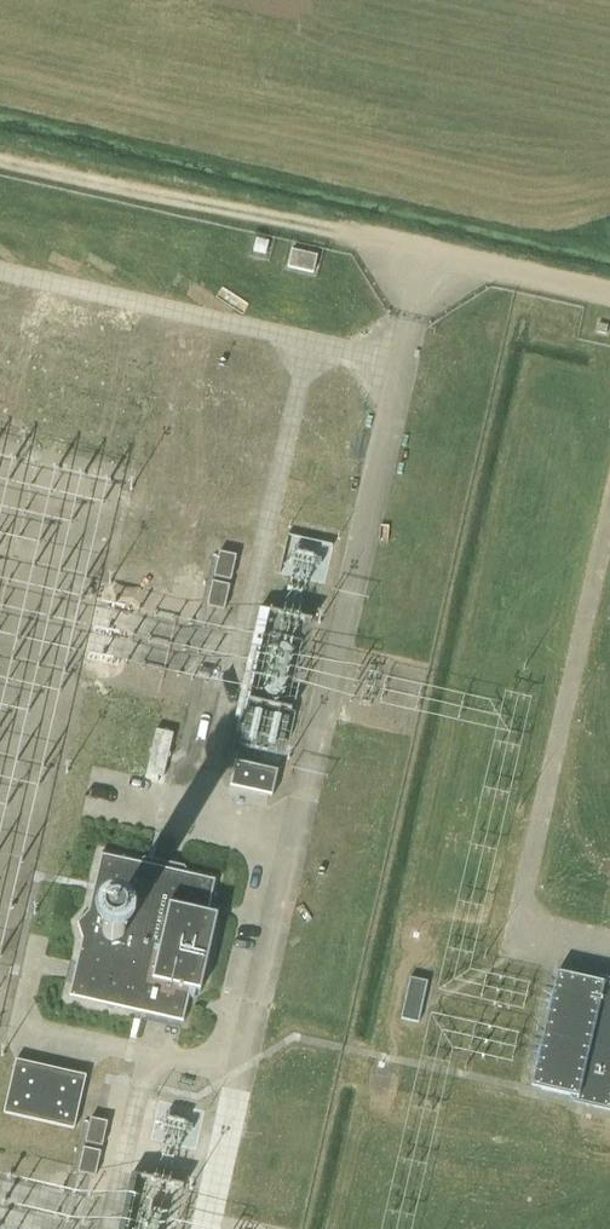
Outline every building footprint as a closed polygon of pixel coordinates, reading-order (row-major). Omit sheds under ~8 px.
[(266,254),(269,242),(256,239),(253,251),(266,254)] [(317,256),(291,250),(287,268),(313,274),(317,256)] [(283,536),(280,558),(323,564),(326,542),(283,536)] [(219,558),(214,577),(230,580),(236,558),(236,557),(220,553),(219,558)] [(213,583),(207,606),(224,610),(229,586),(213,583)] [(156,730),(147,773),(163,776),(173,734),(156,730)] [(272,796),(277,771),(235,761),(229,786),(272,796)] [(136,862),(100,854),(88,910),(76,923),(81,938),(68,997),(183,1022),(190,990),(199,992),(217,915),(206,912),(215,880),(189,874),(182,866),(144,857),(136,862)] [(558,972),(557,977),(555,984),(550,1006),(537,1063),(534,1078),(532,1086),(540,1088),(555,1092),(569,1095),(573,1102),(609,1110),(609,979),(602,977),(596,981),(558,972)] [(418,1022),(427,982),(411,978),(402,1018),(418,1022)] [(73,1128),(85,1076),(16,1060),(4,1112),(73,1128)] [(90,1120),(85,1143),(102,1147),(107,1122),(91,1118),(90,1120)] [(83,1149),(78,1173),(96,1176),(100,1152),(83,1149)]
